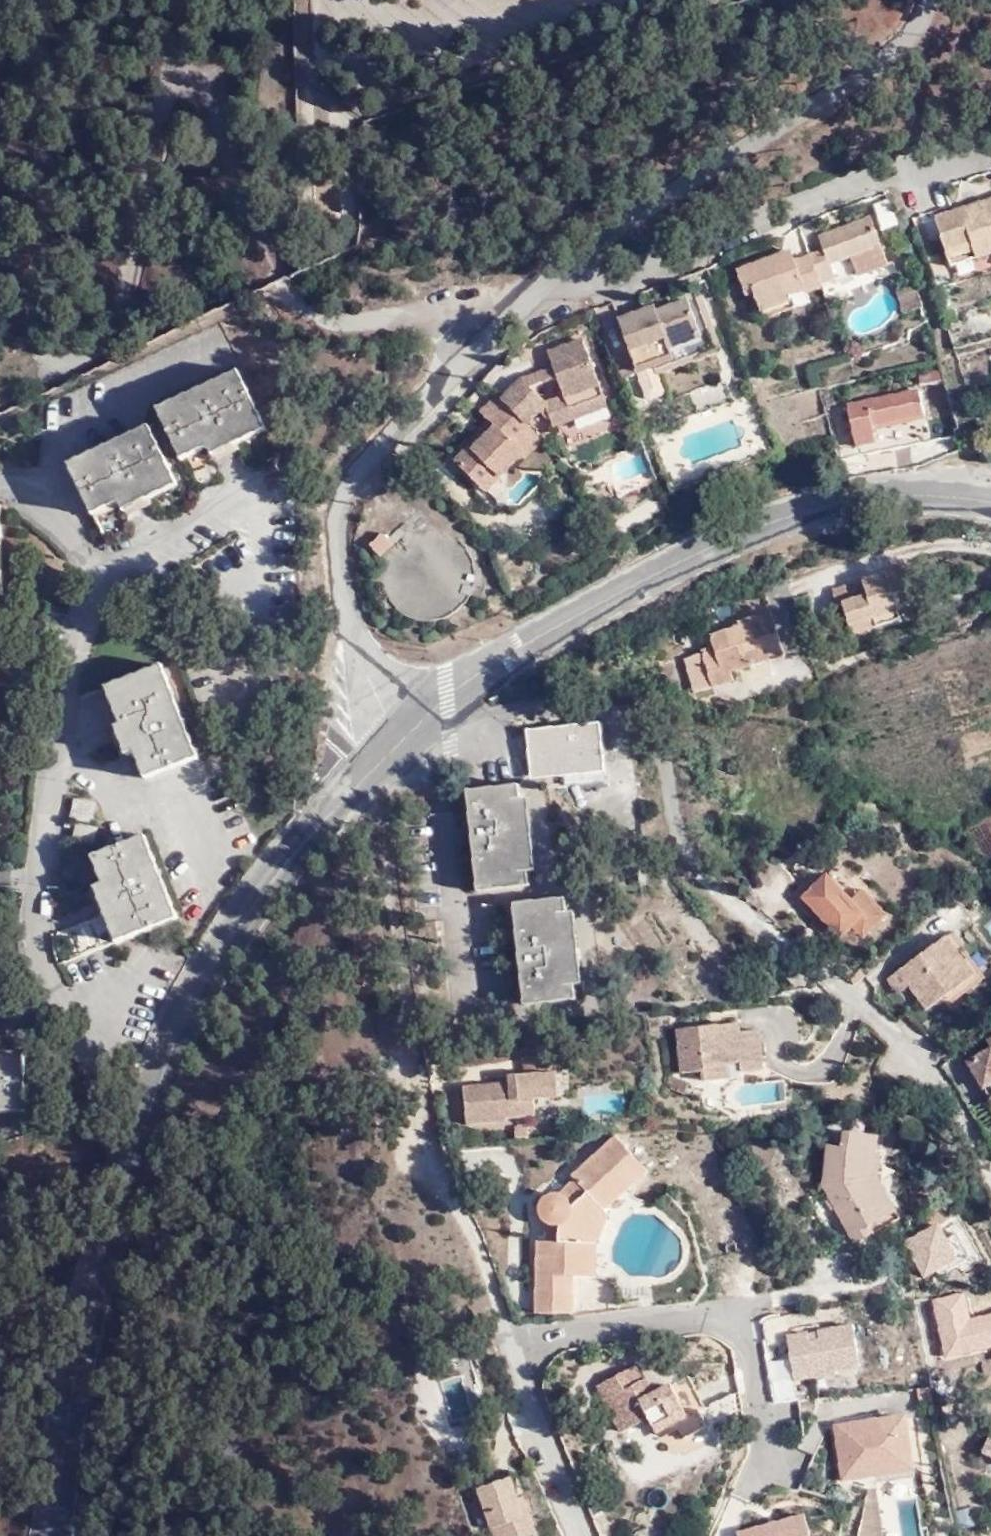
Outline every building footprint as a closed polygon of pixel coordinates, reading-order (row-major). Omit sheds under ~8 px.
[(929,188),(946,240),(990,226),(990,175),(951,187),(948,181),(929,188)] [(821,237),(808,242),(818,266),(819,270),(832,266),(833,270),(884,252),(867,205),(817,223),(821,237)] [(777,244),(786,241),(781,230),(773,233),(777,244)] [(808,242),(805,233),(786,241),(777,244),(773,233),(727,251),(737,277),(745,275),(752,291),(783,280),(777,265),(791,259),(797,274),(799,274),(818,266),(808,242)] [(803,282),(799,274),(797,274),(791,259),(777,265),(783,280),(752,291),(756,300),(803,282)] [(913,272),(893,277),(899,300),(919,295),(913,272)] [(616,304),(636,355),(633,357),(643,383),(649,386),(660,382),(663,377),(653,352),(713,330),(695,281),(654,296),(651,291),(616,304)] [(510,363),(496,381),(520,404),(531,394),(541,402),(546,413),(605,391),(578,320),(542,333),(546,350),(510,363)] [(235,428),(259,416),(234,366),(156,404),(181,453),(206,442),(211,451),(240,437),(235,428)] [(849,386),(861,437),(933,423),(921,371),(849,386)] [(524,440),(540,423),(520,404),(496,381),(494,379),(476,396),(486,404),(491,409),(474,427),(471,425),(452,445),(474,465),(498,441),(509,449),(520,437),(524,440)] [(491,409),(486,404),(468,422),(471,425),(474,427),(491,409)] [(264,425),(259,416),(235,428),(240,437),(264,425)] [(124,506),(140,498),(150,493),(145,484),(172,470),(149,420),(67,459),(92,510),(118,496),(124,506)] [(484,475),(509,449),(498,441),(474,465),(484,475)] [(177,480),(172,470),(145,484),(150,493),(177,480)] [(390,533),(406,517),(412,512),(408,506),(393,516),(391,515),(388,518),(386,516),(383,518),(379,516),(373,521),(375,524),(371,530),(380,540),(390,533)] [(420,513),(406,517),(390,533),(383,548),(383,561),(388,578),(399,592),(416,602),(432,602),(449,598),(462,589),(469,578),(473,567),(482,567),(482,549),(472,549),(470,537),(461,527),(450,518),(436,514),(420,513)] [(893,597),(876,546),(821,563),(829,584),(837,582),(846,612),(893,597)] [(735,659),(733,653),(784,636),(770,593),(738,603),(740,607),(712,616),(715,626),(702,630),(703,633),(714,667),(735,659)] [(714,667),(703,633),(686,639),(698,672),(714,667)] [(141,740),(151,768),(199,749),(165,658),(111,679),(124,715),(121,717),(130,741),(141,740)] [(601,723),(527,730),(531,779),(605,772),(601,723)] [(477,891),(529,885),(528,872),(535,871),(528,799),(521,799),(519,785),(467,790),(477,891)] [(96,792),(76,790),(74,809),(94,812),(96,792)] [(98,819),(78,817),(76,835),(96,838),(98,819)] [(147,828),(96,848),(107,877),(101,879),(121,930),(177,908),(147,828)] [(827,875),(803,897),(817,912),(829,925),(841,937),(853,925),(865,914),(851,900),(827,875)] [(865,914),(853,925),(864,936),(886,915),(861,889),(851,900),(865,914)] [(514,904),(524,1003),(575,998),(574,984),(581,984),(574,911),(567,912),(565,899),(514,904)] [(817,912),(811,918),(823,931),(829,925),(817,912)] [(974,976),(945,996),(950,1003),(986,978),(954,931),(947,936),(974,976)] [(945,996),(974,976),(947,936),(887,978),(899,994),(910,986),(927,1009),(945,996)] [(741,1033),(740,1024),(676,1030),(680,1072),(701,1070),(701,1064),(730,1062),(741,1061),(742,1071),(764,1069),(761,1031),(741,1033)] [(23,1106),(23,1049),(0,1049),(0,1105),(23,1106)] [(969,1062),(990,1099),(990,1098),(990,1049),(969,1062)] [(510,1083),(464,1087),(467,1124),(506,1121),(506,1117),(535,1115),(534,1099),(557,1097),(554,1056),(524,1058),(525,1074),(509,1076),(510,1083)] [(730,1062),(701,1064),(701,1070),(702,1080),(731,1077),(730,1062)] [(828,1145),(823,1185),(854,1242),(899,1218),(877,1177),(880,1156),(876,1156),(878,1136),(845,1131),(843,1146),(828,1145)] [(542,1218),(547,1222),(547,1242),(538,1241),(537,1294),(565,1295),(565,1276),(573,1276),(595,1277),(595,1244),(608,1214),(604,1209),(647,1170),(617,1137),(573,1176),(576,1180),(559,1195),(550,1196),(543,1201),(540,1213),(542,1218)] [(565,1276),(565,1295),(537,1294),(536,1313),(571,1314),(573,1276),(565,1276)] [(974,1327),(963,1293),(934,1303),(945,1336),(974,1327)] [(795,1380),(836,1373),(836,1370),(861,1366),(854,1325),(818,1331),(819,1340),(810,1342),(808,1333),(787,1336),(795,1380)] [(642,1380),(635,1366),(597,1385),(622,1432),(649,1417),(656,1432),(676,1422),(684,1438),(707,1426),(699,1410),(705,1407),(689,1375),(654,1393),(646,1378),(642,1380)] [(885,1418),(835,1425),(842,1481),(868,1489),(877,1492),(876,1483),(875,1476),(914,1471),(907,1418),(886,1421),(885,1418)] [(914,1471),(875,1476),(876,1483),(916,1477),(914,1471)] [(510,1478),(478,1488),(494,1535),(537,1535),(530,1516),(523,1518),(517,1498),(510,1478)] [(877,1492),(868,1489),(859,1535),(884,1535),(877,1492)] [(517,1498),(523,1518),(530,1516),(523,1496),(517,1498)] [(805,1515),(737,1533),(738,1535),(810,1535),(805,1515)]
